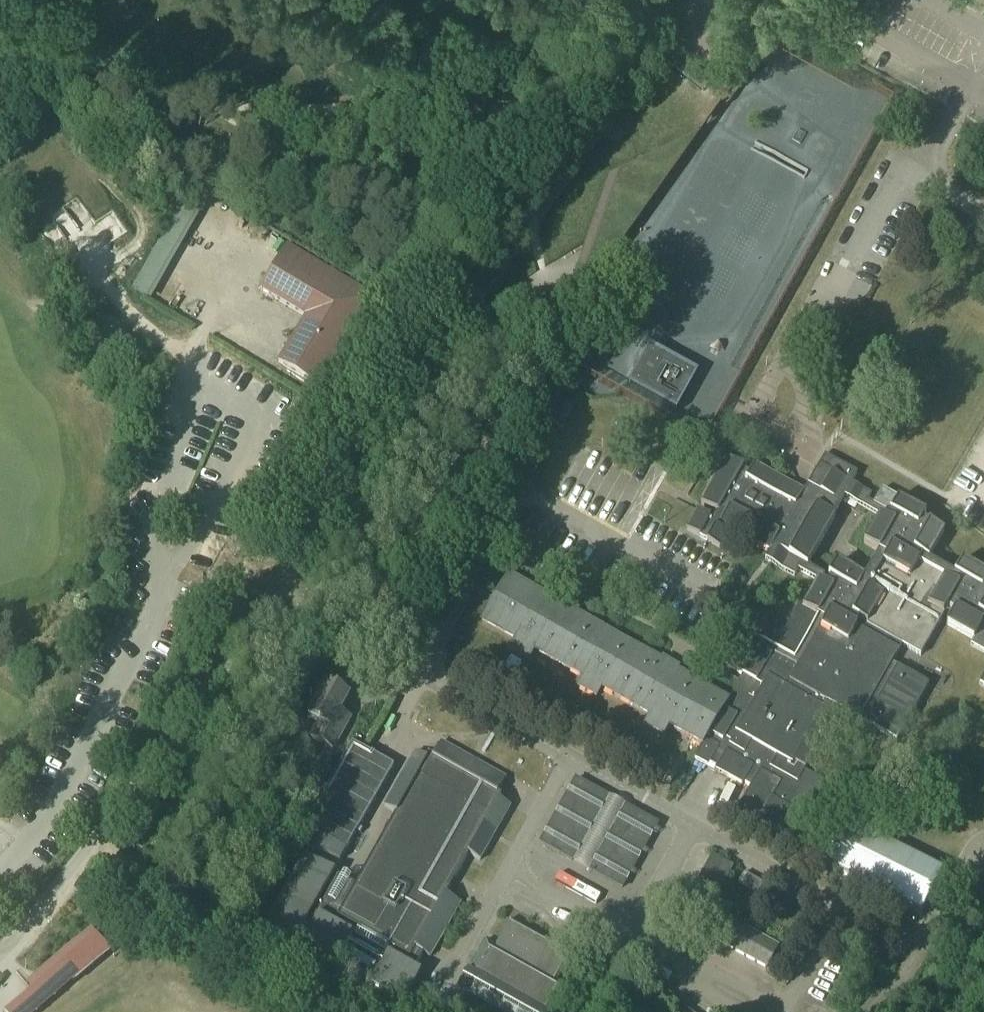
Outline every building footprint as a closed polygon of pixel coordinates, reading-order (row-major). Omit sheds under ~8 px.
[(883,100),(805,57),(791,82),(869,125),(883,100)] [(627,388),(676,415),(809,172),(759,145),(627,388)] [(133,292),(147,300),(206,197),(192,189),(133,292)] [(287,247),(261,291),(306,318),(278,364),(323,390),(377,301),(287,247)] [(550,297),(538,300),(540,312),(553,310),(550,297)] [(525,351),(517,346),(510,359),(518,364),(525,351)] [(517,381),(508,376),(503,385),(512,390),(517,381)] [(962,560),(953,576),(929,562),(944,534),(929,525),(922,521),(925,515),(882,491),(874,505),(868,502),(871,495),(851,484),(857,475),(824,456),(804,492),(755,464),(749,474),(742,470),(743,467),(727,458),(700,505),(717,514),(719,511),(726,515),(720,525),(696,511),(685,530),(719,550),(730,532),(768,554),(765,561),(794,577),(797,571),(818,582),(802,609),(798,607),(784,631),(771,624),(761,640),(751,635),(747,641),(740,637),(734,633),(730,641),(736,644),(724,665),(742,674),(727,701),(674,671),(671,674),(661,669),(662,664),(574,614),(570,617),(561,611),(561,607),(508,576),(482,622),(515,641),(510,650),(529,661),(534,651),(583,679),(578,688),(596,699),(601,689),(650,717),(645,726),(663,737),(668,728),(701,746),(694,759),(707,767),(708,765),(716,769),(714,771),(742,787),(743,784),(750,788),(729,824),(780,852),(820,782),(804,772),(807,766),(811,768),(843,712),(896,742),(928,686),(891,665),(901,646),(920,656),(946,610),(953,613),(946,626),(973,641),(970,646),(983,654),(983,573),(962,560)] [(348,697),(326,685),(308,718),(318,724),(310,739),(332,751),(346,726),(335,720),(348,697)] [(305,857),(281,898),(266,926),(296,943),(296,942),(302,945),(302,946),(335,965),(336,964),(372,984),(371,985),(404,1004),(421,974),(414,970),(423,955),(430,958),(461,904),(446,896),(468,856),(480,862),(510,808),(499,801),(501,797),(497,795),(506,780),(441,743),(432,758),(428,756),(426,760),(415,754),(384,808),(395,815),(355,887),(334,875),(335,874),(305,857)] [(334,758),(323,752),(318,760),(329,767),(334,758)] [(300,778),(292,774),(286,785),(294,790),(300,778)] [(575,779),(538,844),(573,863),(609,798),(575,779)] [(624,806),(588,872),(622,891),(659,825),(624,806)] [(831,870),(920,915),(942,872),(853,827),(831,870)] [(712,856),(679,914),(701,926),(733,868),(712,856)] [(767,901),(773,891),(744,874),(738,884),(767,901)] [(714,912),(702,934),(700,938),(711,944),(713,941),(767,971),(779,948),(714,912)] [(446,1011),(554,1011),(568,987),(557,982),(572,956),(510,921),(494,946),(486,942),(446,1011)] [(74,984),(110,953),(96,936),(60,967),(74,984)]
